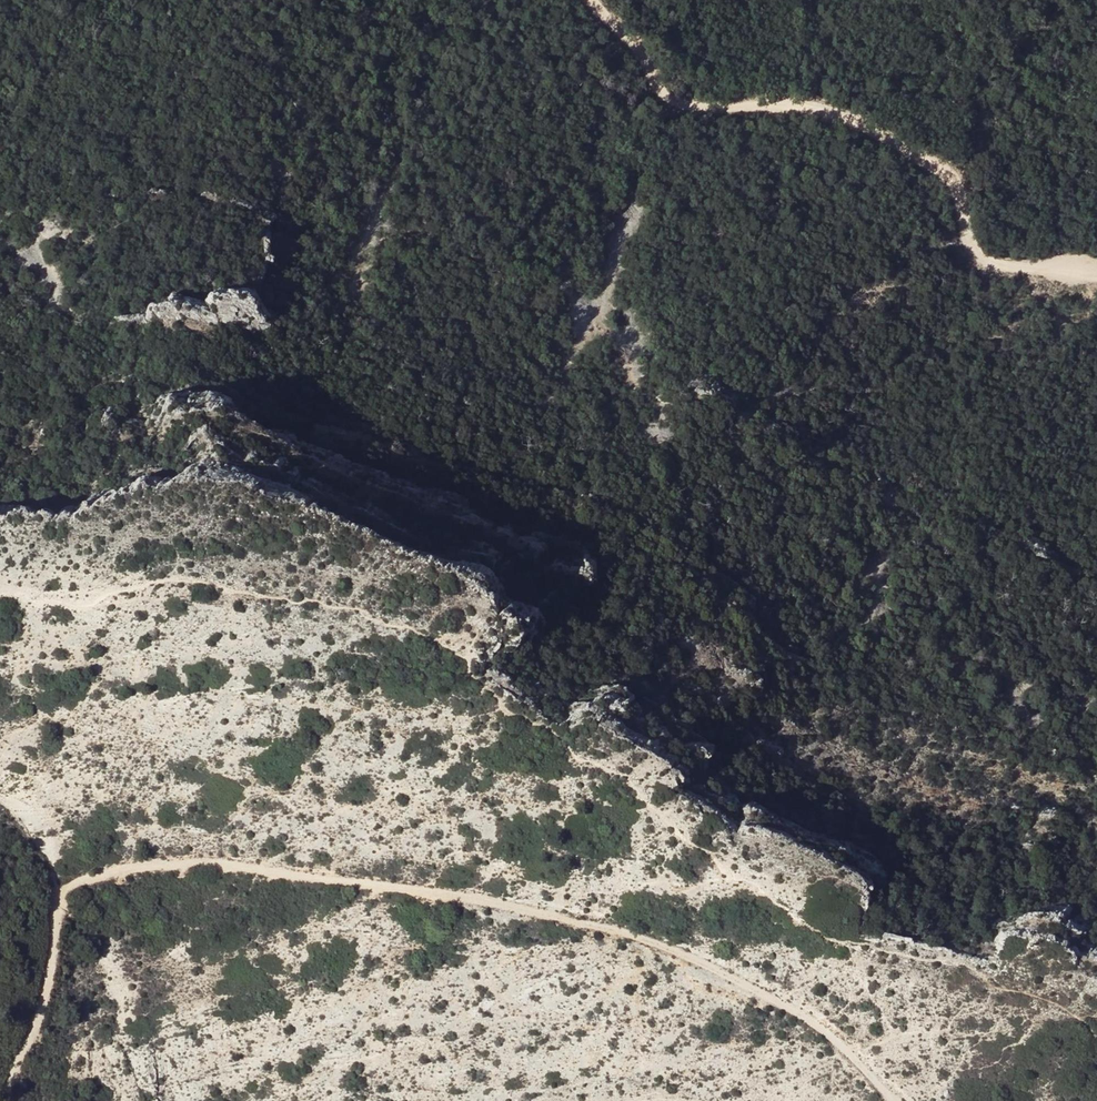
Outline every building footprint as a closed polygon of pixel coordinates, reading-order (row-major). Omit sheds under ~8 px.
[(190,304),(189,318),(209,318),(209,304),(190,304)]
